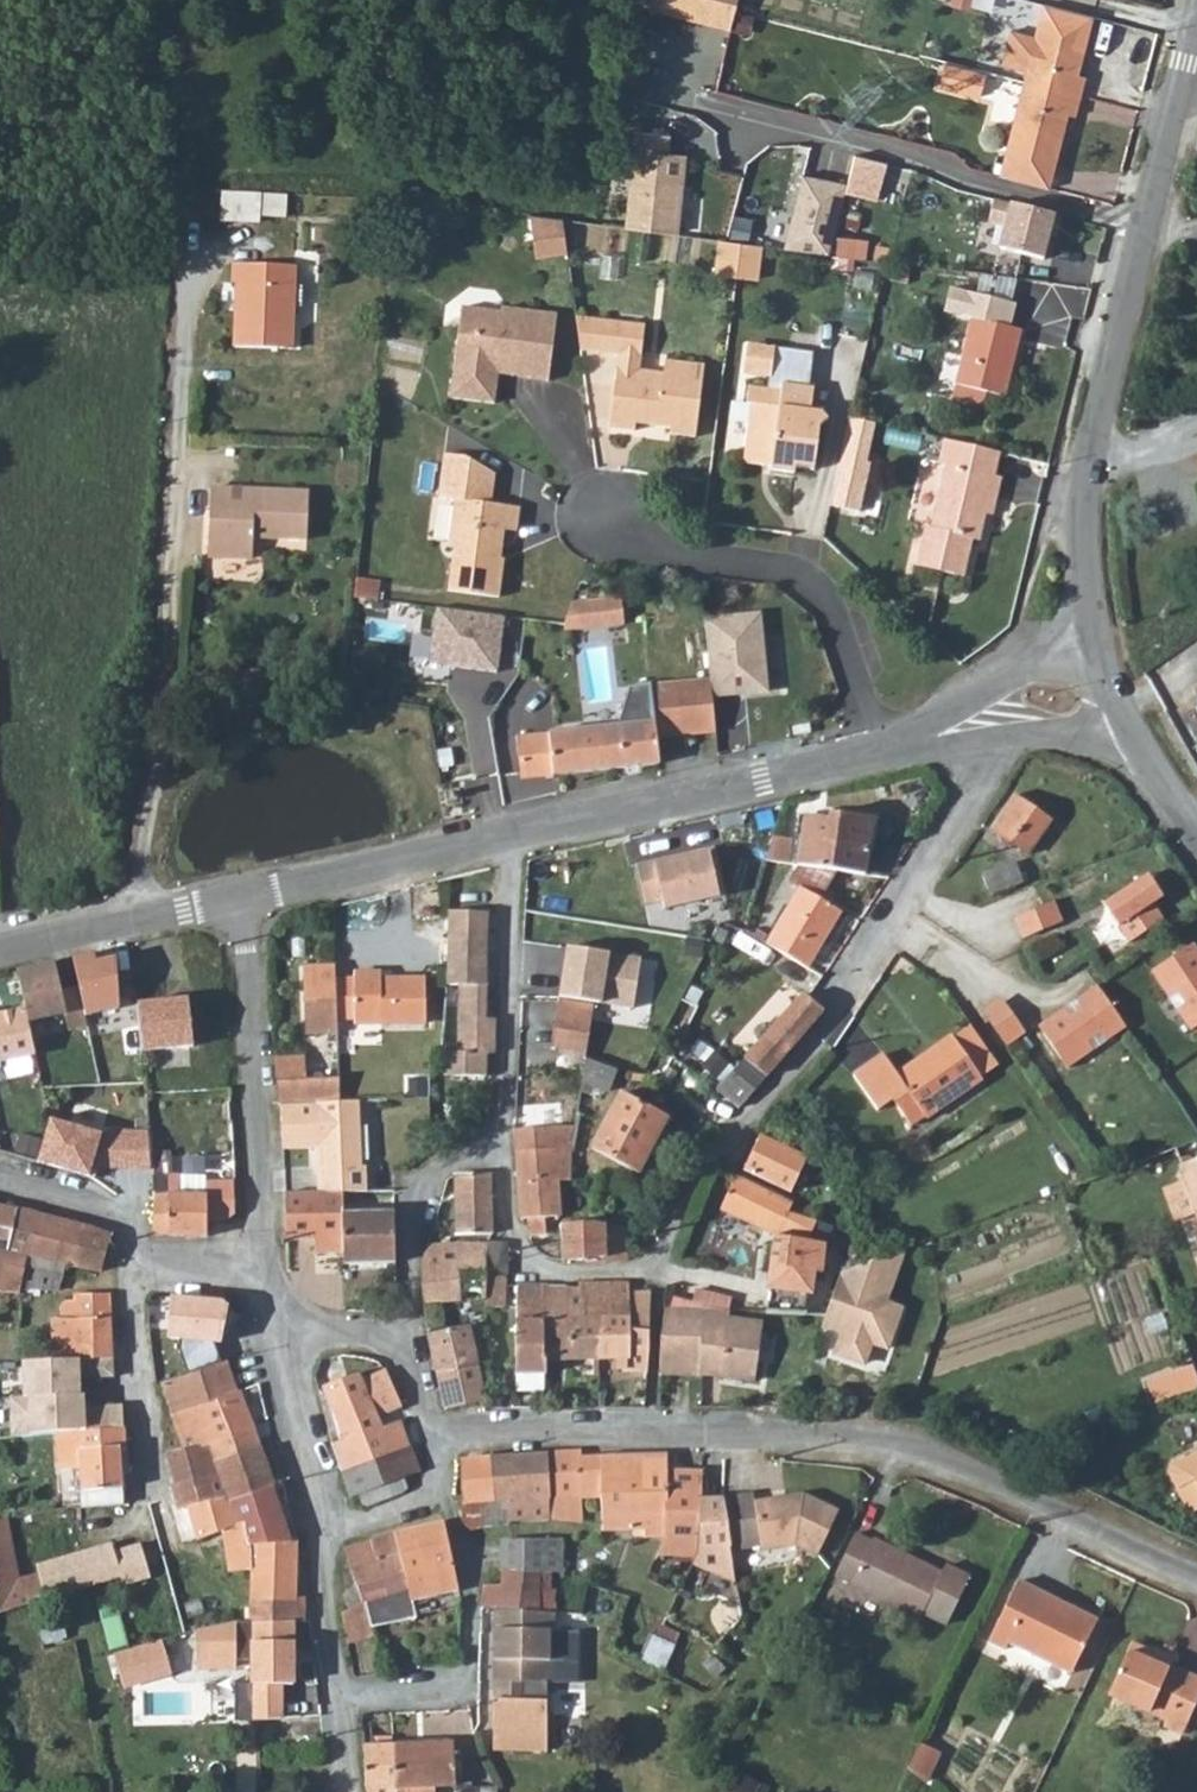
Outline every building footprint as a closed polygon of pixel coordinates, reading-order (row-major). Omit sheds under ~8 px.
[(650,10),(732,29),(739,0),(652,0),(650,10)] [(972,9),(978,0),(957,0),(972,9)] [(1077,73),(1090,15),(1042,2),(1034,38),(1012,33),(1002,66),(1024,72),(1021,82),(1078,96),(1084,75),(1077,73)] [(1021,82),(1002,158),(1051,171),(1066,113),(1074,115),(1078,96),(1021,82)] [(683,159),(633,152),(623,228),(674,234),(683,159)] [(997,175),(1047,188),(1051,171),(1002,158),(997,175)] [(858,160),(851,191),(880,197),(888,167),(858,160)] [(845,185),(801,175),(783,249),(829,255),(845,185)] [(283,217),(283,198),(259,197),(259,216),(283,217)] [(1062,217),(994,201),(988,223),(1004,226),(998,250),(1043,261),(1049,236),(1057,238),(1062,217)] [(558,219),(531,216),(534,240),(547,238),(549,255),(563,253),(558,219)] [(733,275),(737,243),(715,240),(711,273),(733,275)] [(759,246),(737,243),(733,275),(755,278),(759,246)] [(292,267),(230,265),(229,283),(235,284),(234,347),(291,348),(292,267)] [(1015,297),(1018,277),(982,271),(979,290),(1015,297)] [(973,321),(1013,330),(1018,302),(949,286),(943,315),(973,321)] [(499,306),(498,313),(460,309),(448,400),(493,405),(497,372),(546,377),(553,313),(499,306)] [(642,324),(572,315),(576,349),(616,355),(638,357),(642,324)] [(1023,333),(1013,330),(973,321),(954,399),(970,404),(979,403),(986,401),(989,396),(1007,399),(1023,333)] [(765,391),(747,389),(745,406),(750,406),(744,461),(748,467),(771,469),(771,472),(795,475),(795,469),(815,471),(819,427),(827,421),(821,413),(811,412),(813,389),(783,386),(787,351),(748,346),(743,372),(767,375),(765,391)] [(637,370),(638,357),(616,355),(614,372),(636,374),(637,370)] [(663,373),(637,370),(636,374),(614,372),(606,428),(633,432),(634,424),(666,428),(666,436),(693,439),(702,366),(665,360),(663,373)] [(876,421),(850,416),(829,508),(858,515),(872,464),(867,463),(876,421)] [(995,486),(1002,456),(947,442),(939,474),(947,476),(933,539),(927,538),(918,575),(967,586),(976,549),(983,551),(991,522),(994,510),(998,511),(1004,488),(995,486)] [(460,455),(439,453),(434,497),(447,499),(443,537),(450,547),(444,589),(493,595),(497,556),(494,556),(496,529),(511,530),(514,506),(485,502),(489,472),(460,455)] [(307,492),(209,489),(207,556),(250,557),(252,536),(305,537),(307,492)] [(622,596),(573,600),(563,626),(562,631),(625,625),(622,596)] [(435,607),(428,660),(499,670),(504,618),(435,607)] [(709,679),(711,697),(771,692),(762,612),(704,617),(709,679)] [(581,727),(584,770),(657,762),(656,738),(714,732),(713,725),(711,697),(709,679),(650,684),(617,687),(619,709),(588,712),(589,726),(581,727)] [(505,780),(584,770),(581,727),(579,713),(551,717),(551,730),(519,735),(515,732),(507,734),(508,742),(502,747),(500,754),(505,780)] [(1049,820),(1013,795),(988,830),(1024,854),(1049,820)] [(834,870),(863,874),(869,818),(828,812),(828,818),(802,815),(799,839),(771,836),(763,860),(796,865),(834,870)] [(710,847),(655,862),(666,908),(722,896),(710,847)] [(979,875),(988,897),(1021,884),(1011,862),(979,875)] [(765,944),(806,968),(839,911),(819,898),(834,870),(796,865),(787,881),(798,887),(765,944)] [(1143,872),(1134,879),(1149,900),(1158,893),(1143,872)] [(1149,900),(1134,879),(1100,903),(1127,941),(1160,916),(1149,900)] [(1050,902),(1040,906),(1049,926),(1059,922),(1050,902)] [(1049,926),(1040,906),(1010,918),(1018,939),(1049,926)] [(444,956),(444,960),(486,961),(487,910),(446,911),(446,919),(444,956)] [(409,955),(431,956),(444,956),(446,919),(410,919),(409,955)] [(1191,939),(1150,968),(1168,995),(1178,988),(1186,999),(1176,1006),(1191,1026),(1196,1023),(1196,947),(1191,939)] [(642,956),(567,944),(558,996),(595,1001),(632,1007),(642,956)] [(93,953),(71,958),(77,987),(83,1015),(122,1007),(112,958),(94,961),(93,953)] [(432,964),(444,965),(444,960),(444,956),(431,956),(432,964)] [(444,965),(444,984),(458,984),(486,984),(486,961),(444,960),(444,965)] [(51,961),(14,969),(23,1008),(25,1021),(64,1013),(67,1030),(85,1026),(83,1015),(77,987),(57,991),(51,961)] [(305,1031),(336,1032),(336,1019),(335,981),(334,964),(303,963),(305,1031)] [(353,1022),(381,1021),(379,979),(379,973),(353,973),(353,979),(335,981),(336,1019),(353,1018),(353,1022)] [(379,979),(381,1021),(423,1020),(422,979),(379,979)] [(1098,981),(1078,995),(1085,1005),(1068,1016),(1060,1007),(1035,1026),(1065,1067),(1090,1050),(1084,1040),(1100,1028),(1107,1037),(1127,1023),(1098,981)] [(484,1053),(492,1053),(493,1018),(485,1018),(486,984),(458,984),(455,1051),(443,1051),(443,1074),(483,1075),(484,1053)] [(821,1011),(807,999),(801,994),(743,1059),(765,1077),(821,1011)] [(187,1047),(191,1046),(185,995),(137,1001),(143,1052),(150,1051),(187,1047)] [(590,1030),(595,1001),(558,996),(555,1024),(590,1030)] [(979,1009),(997,1035),(1015,1023),(997,996),(979,1009)] [(32,1053),(25,1021),(23,1008),(0,1013),(0,1060),(32,1053)] [(1015,1023),(997,1035),(1004,1045),(1022,1032),(1015,1023)] [(590,1030),(555,1024),(551,1048),(586,1053),(590,1030)] [(967,1028),(950,1039),(977,1076),(993,1063),(967,1028)] [(880,1056),(851,1076),(873,1111),(890,1100),(908,1125),(920,1117),(923,1120),(979,1079),(977,1076),(950,1039),(947,1036),(894,1074),(880,1056)] [(187,1047),(150,1051),(152,1070),(163,1068),(189,1065),(187,1047)] [(273,1055),(274,1079),(303,1078),(302,1055),(273,1055)] [(608,1095),(616,1069),(582,1058),(579,1088),(608,1095)] [(737,1108),(765,1077),(743,1059),(715,1090),(737,1108)] [(274,1079),(275,1103),(280,1103),(338,1102),(337,1077),(303,1078),(274,1079)] [(665,1116),(620,1093),(590,1147),(636,1171),(665,1116)] [(338,1102),(280,1103),(284,1149),(314,1147),(318,1192),(341,1192),(367,1191),(358,1101),(338,1102)] [(47,1117),(35,1161),(87,1175),(88,1168),(152,1166),(149,1127),(108,1129),(108,1132),(98,1132),(47,1117)] [(514,1154),(519,1221),(527,1220),(529,1236),(545,1235),(543,1217),(559,1216),(557,1179),(567,1179),(565,1158),(564,1142),(562,1126),(524,1129),(525,1153),(514,1154)] [(512,1131),(514,1154),(525,1153),(524,1129),(512,1131)] [(805,1157),(757,1135),(742,1170),(790,1191),(805,1157)] [(564,1142),(565,1158),(571,1158),(573,1142),(564,1142)] [(1195,1214),(1196,1220),(1196,1160),(1177,1167),(1182,1180),(1195,1214)] [(151,1233),(204,1237),(204,1220),(224,1220),(231,1214),(231,1182),(204,1181),(203,1174),(166,1173),(166,1178),(166,1195),(152,1194),(151,1233)] [(488,1175),(453,1175),(455,1233),(489,1232),(488,1175)] [(785,1210),(789,1201),(733,1176),(719,1209),(773,1233),(775,1234),(785,1210)] [(166,1178),(152,1177),(152,1194),(166,1195),(166,1178)] [(1175,1221),(1195,1214),(1182,1180),(1162,1187),(1175,1221)] [(280,1192),(283,1238),(313,1238),(313,1251),(341,1251),(341,1214),(341,1192),(318,1192),(286,1192),(280,1192)] [(25,1256),(61,1264),(69,1266),(77,1224),(60,1218),(2,1207),(3,1199),(0,1199),(0,1250),(25,1256)] [(814,1220),(785,1210),(775,1234),(800,1240),(807,1241),(814,1220)] [(341,1214),(341,1251),(342,1263),(393,1262),(392,1213),(341,1214)] [(601,1229),(601,1222),(589,1221),(558,1224),(561,1262),(591,1260),(592,1256),(602,1256),(601,1229)] [(105,1233),(77,1224),(69,1266),(97,1272),(105,1233)] [(602,1256),(623,1255),(623,1229),(601,1229),(602,1256)] [(765,1288),(814,1293),(823,1243),(807,1241),(800,1240),(775,1234),(773,1233),(765,1288)] [(484,1276),(484,1243),(455,1243),(426,1246),(418,1264),(421,1303),(440,1302),(473,1300),(473,1308),(484,1307),(484,1276)] [(505,1244),(484,1243),(484,1276),(504,1276),(505,1244)] [(837,1273),(820,1327),(839,1334),(832,1354),(866,1365),(873,1348),(889,1352),(905,1303),(890,1298),(908,1248),(837,1273)] [(17,1292),(17,1289),(24,1258),(0,1253),(0,1291),(17,1292)] [(56,1292),(61,1264),(25,1256),(24,1258),(17,1289),(38,1290),(56,1292)] [(504,1276),(484,1276),(484,1307),(503,1307),(504,1276)] [(586,1319),(598,1320),(627,1319),(626,1292),(626,1283),(576,1284),(577,1286),(586,1319)] [(515,1285),(515,1286),(515,1374),(545,1374),(545,1358),(545,1321),(545,1287),(545,1285),(515,1285)] [(568,1358),(598,1358),(598,1320),(586,1319),(577,1286),(561,1287),(564,1321),(568,1358)] [(561,1287),(545,1287),(545,1321),(564,1321),(561,1287)] [(17,1292),(17,1301),(38,1302),(38,1290),(17,1289),(17,1292)] [(107,1293),(94,1293),(72,1292),(72,1299),(64,1301),(59,1307),(58,1318),(51,1319),(51,1360),(109,1358),(107,1293)] [(621,1372),(645,1372),(647,1292),(626,1292),(627,1319),(598,1320),(598,1358),(615,1358),(616,1368),(621,1368),(621,1372)] [(701,1309),(726,1310),(728,1293),(701,1293),(701,1309)] [(221,1339),(224,1301),(171,1297),(169,1336),(175,1336),(215,1339),(221,1339)] [(440,1302),(421,1303),(426,1328),(430,1328),(431,1333),(446,1330),(440,1302)] [(659,1343),(658,1375),(699,1375),(752,1382),(761,1322),(726,1317),(726,1310),(701,1309),(662,1310),(659,1343)] [(545,1358),(568,1358),(564,1321),(545,1321),(545,1358)] [(431,1333),(427,1334),(442,1410),(484,1400),(467,1326),(446,1330),(431,1333)] [(179,1342),(178,1348),(187,1373),(224,1361),(215,1339),(175,1336),(176,1341),(179,1342)] [(77,1431),(75,1409),(83,1408),(82,1381),(110,1378),(109,1358),(51,1360),(22,1361),(24,1394),(28,1394),(32,1435),(40,1434),(54,1433),(77,1431)] [(236,1392),(224,1361),(187,1373),(177,1377),(158,1384),(171,1417),(236,1392)] [(1152,1406),(1196,1390),(1196,1384),(1190,1366),(1144,1382),(1152,1406)] [(399,1408),(381,1369),(361,1378),(357,1373),(321,1388),(343,1439),(382,1426),(379,1418),(399,1408)] [(252,1431),(236,1392),(171,1417),(182,1448),(183,1451),(207,1444),(208,1446),(252,1431)] [(12,1436),(32,1435),(28,1394),(24,1394),(9,1396),(12,1436)] [(83,1408),(75,1409),(77,1431),(121,1427),(119,1405),(83,1408)] [(382,1426),(343,1439),(328,1444),(339,1472),(373,1460),(410,1447),(399,1420),(382,1426)] [(77,1431),(54,1433),(58,1469),(80,1468),(82,1490),(119,1488),(117,1450),(123,1449),(121,1427),(77,1431)] [(258,1447),(252,1431),(208,1446),(213,1464),(258,1447)] [(213,1464),(208,1446),(207,1444),(183,1451),(182,1448),(166,1454),(176,1483),(179,1482),(206,1475),(208,1480),(218,1478),(213,1464)] [(264,1462),(258,1447),(213,1464),(218,1478),(227,1501),(272,1486),(264,1462)] [(410,1447),(373,1460),(382,1485),(402,1478),(419,1471),(410,1447)] [(544,1453),(547,1498),(580,1495),(580,1482),(580,1451),(544,1453)] [(599,1451),(580,1451),(580,1482),(600,1482),(599,1457),(599,1451)] [(544,1453),(515,1454),(518,1500),(547,1498),(544,1453)] [(1173,1491),(1191,1480),(1196,1492),(1196,1453),(1167,1469),(1165,1476),(1173,1491)] [(515,1454),(489,1457),(492,1502),(505,1502),(507,1519),(549,1516),(549,1514),(547,1498),(518,1500),(515,1454)] [(599,1457),(600,1482),(602,1530),(642,1527),(644,1535),(663,1536),(664,1475),(665,1472),(664,1454),(632,1456),(599,1457)] [(465,1504),(478,1503),(492,1502),(489,1457),(459,1459),(464,1498),(465,1504)] [(373,1460),(339,1472),(348,1498),(357,1495),(382,1485),(373,1460)] [(700,1471),(665,1472),(664,1475),(663,1536),(660,1543),(693,1558),(697,1550),(697,1537),(700,1498),(700,1471)] [(235,1524),(227,1501),(218,1478),(208,1480),(206,1475),(179,1482),(197,1540),(220,1531),(227,1572),(250,1569),(249,1601),(293,1598),(294,1538),(288,1539),(244,1544),(242,1521),(235,1524)] [(402,1478),(382,1485),(387,1499),(404,1492),(407,1489),(402,1478)] [(1173,1491),(1187,1516),(1196,1510),(1196,1492),(1191,1480),(1173,1491)] [(387,1499),(382,1485),(357,1495),(361,1505),(366,1507),(387,1499)] [(283,1521),(272,1486),(227,1501),(235,1524),(242,1521),(244,1544),(288,1539),(283,1521)] [(751,1493),(723,1496),(729,1548),(729,1549),(759,1545),(760,1551),(792,1547),(814,1557),(838,1512),(802,1492),(753,1498),(751,1493)] [(580,1495),(547,1498),(549,1514),(582,1511),(580,1495)] [(723,1496),(700,1498),(697,1537),(697,1550),(729,1548),(723,1496)] [(455,1503),(463,1533),(481,1531),(480,1527),(478,1503),(465,1504),(464,1498),(455,1499),(455,1503)] [(478,1503),(480,1527),(508,1524),(507,1519),(505,1502),(492,1502),(478,1503)] [(44,1600),(35,1576),(16,1581),(3,1519),(0,1519),(0,1613),(44,1600)] [(396,1531),(369,1540),(376,1561),(397,1555),(406,1589),(410,1602),(412,1601),(457,1591),(442,1522),(396,1531)] [(939,1572),(871,1539),(869,1542),(852,1535),(831,1576),(848,1585),(847,1586),(915,1620),(919,1615),(944,1625),(966,1577),(942,1566),(939,1572)] [(501,1539),(500,1572),(537,1573),(558,1574),(559,1540),(501,1539)] [(376,1561),(369,1540),(343,1548),(355,1586),(340,1596),(348,1609),(360,1603),(406,1589),(397,1555),(376,1561)] [(111,1542),(38,1564),(49,1599),(122,1577),(125,1586),(151,1578),(140,1544),(114,1552),(111,1542)] [(480,1585),(480,1610),(493,1610),(537,1611),(554,1612),(555,1591),(550,1591),(550,1574),(537,1573),(500,1572),(500,1585),(480,1585)] [(1017,1582),(986,1641),(1003,1650),(1007,1644),(1069,1674),(1095,1621),(1017,1582)] [(410,1602),(406,1589),(360,1603),(371,1629),(416,1617),(412,1601),(410,1602)] [(110,1650),(129,1644),(114,1591),(94,1597),(110,1650)] [(233,1622),(192,1633),(193,1672),(233,1670),(232,1663),(249,1662),(251,1684),(251,1687),(291,1685),(288,1623),(300,1622),(299,1597),(293,1598),(249,1601),(248,1621),(233,1622)] [(348,1609),(340,1613),(346,1645),(372,1638),(371,1629),(360,1603),(348,1609)] [(493,1610),(493,1644),(536,1645),(537,1611),(493,1610)] [(493,1644),(492,1671),(549,1673),(550,1631),(554,1631),(554,1612),(537,1611),(536,1645),(493,1644)] [(656,1624),(639,1659),(662,1670),(679,1635),(656,1624)] [(580,1632),(554,1631),(550,1631),(549,1673),(549,1683),(578,1683),(580,1632)] [(162,1640),(113,1654),(123,1687),(171,1672),(162,1640)] [(1167,1668),(1166,1671),(1146,1662),(1149,1657),(1150,1654),(1129,1645),(1106,1694),(1163,1722),(1161,1727),(1179,1736),(1196,1697),(1196,1681),(1167,1668)] [(724,1668),(709,1656),(702,1665),(715,1678),(724,1668)] [(1166,1671),(1167,1668),(1168,1665),(1149,1657),(1146,1662),(1166,1671)] [(549,1673),(492,1671),(490,1723),(490,1750),(545,1751),(546,1698),(528,1698),(528,1682),(549,1683),(549,1673)] [(291,1685),(251,1687),(251,1684),(213,1686),(213,1700),(236,1699),(237,1723),(296,1720),(294,1685),(291,1685)] [(576,1699),(546,1698),(545,1751),(575,1752),(576,1699)] [(371,1746),(391,1745),(390,1738),(370,1737),(371,1746)] [(393,1787),(393,1791),(437,1791),(437,1788),(454,1786),(451,1741),(391,1745),(393,1787)] [(906,1769),(923,1784),(938,1754),(919,1743),(906,1769)] [(361,1747),(364,1788),(393,1787),(391,1745),(371,1746),(361,1747)] [(249,1757),(234,1757),(235,1791),(251,1791),(249,1757)] [(727,1791),(730,1791),(767,1791),(771,1785),(738,1769),(727,1791)] [(316,1771),(297,1774),(299,1786),(318,1782),(316,1771)]
